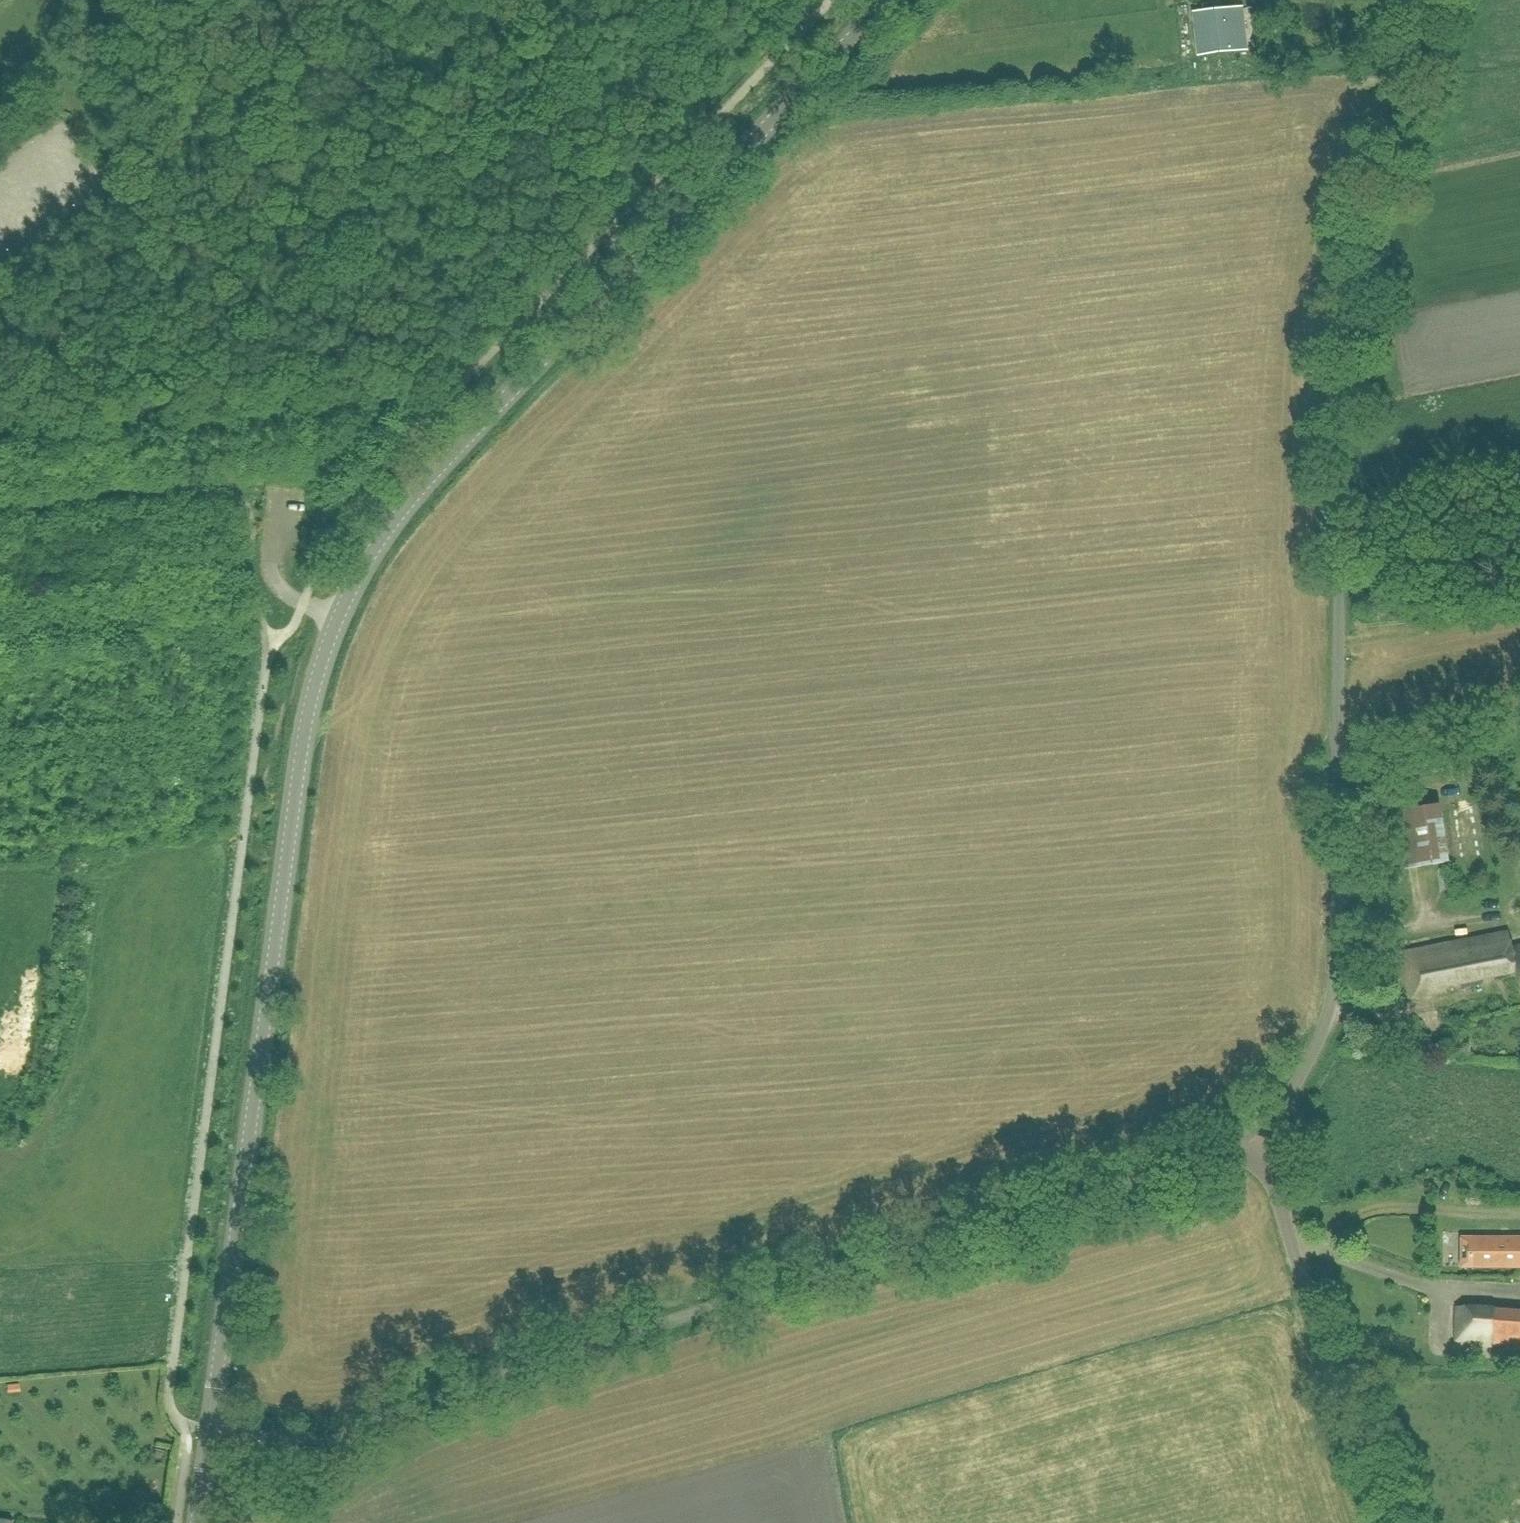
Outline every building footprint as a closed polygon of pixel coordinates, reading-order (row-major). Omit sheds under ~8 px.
[(1199,56),(1249,50),(1244,7),(1193,12),(1199,56)] [(1400,870),(1449,862),(1441,805),(1409,809),(1400,811),(1393,813),(1400,870)] [(1513,949),(1508,932),(1401,954),(1410,998),(1447,991),(1446,985),(1518,971),(1519,979),(1519,947),(1513,949)] [(1473,1238),(1474,1268),(1519,1267),(1519,1238),(1473,1238)] [(1459,1307),(1457,1341),(1481,1342),(1481,1344),(1519,1346),(1519,1311),(1459,1307)]
